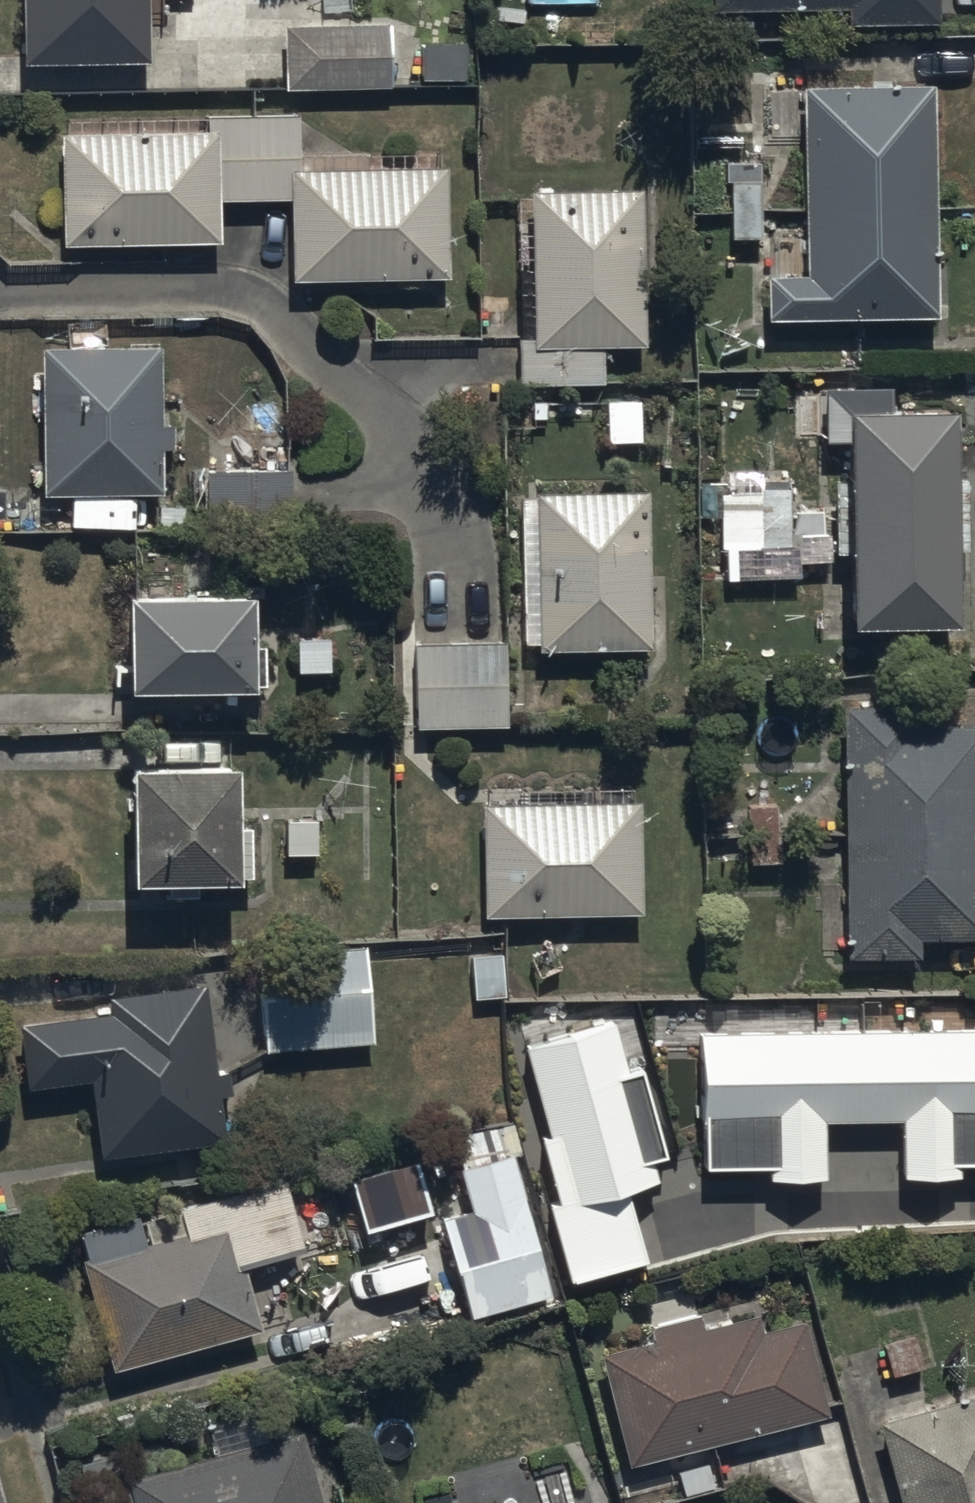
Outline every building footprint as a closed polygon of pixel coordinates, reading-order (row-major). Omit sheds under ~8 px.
[(24,72),(151,70),(150,22),(162,22),(162,0),(23,0),(24,72)] [(768,18),(847,16),(847,32),(939,30),(938,0),(711,0),(711,17),(722,17),(722,36),(768,36),(768,18)] [(285,34),(286,95),(394,93),(393,33),(285,34)] [(769,327),(937,325),(934,93),(804,94),(806,283),(769,283),(769,327)] [(63,142),(66,252),(221,249),(220,207),(292,205),(294,287),(450,284),(448,175),(300,178),(299,122),(210,124),(210,138),(63,142)] [(731,245),(761,246),(762,185),(733,185),(731,245)] [(521,347),(521,390),(604,390),(604,354),(644,354),(644,199),(533,199),(533,347),(521,347)] [(43,355),(43,502),(163,502),(163,455),(175,455),(175,431),(163,431),(163,398),(183,398),(183,376),(163,376),(163,355),(43,355)] [(855,639),(960,638),(957,424),(851,425),(852,488),(838,488),(839,559),(854,558),(855,639)] [(278,438),(208,441),(209,524),(294,521),(292,473),(280,474),(278,438)] [(726,579),(725,552),(793,551),(793,573),(825,573),(825,555),(833,555),(832,521),(792,522),(791,470),(759,470),(759,494),(724,494),(724,485),(701,485),(703,580),(726,579)] [(539,499),(539,658),(653,658),(653,499),(539,499)] [(128,601),(128,695),(255,695),(256,602),(128,601)] [(418,652),(419,736),(507,734),(506,650),(418,652)] [(845,710),(847,966),(921,966),(921,949),(974,949),(974,730),(918,730),(918,710),(845,710)] [(233,772),(127,773),(127,847),(121,847),(121,886),(233,885),(233,772)] [(485,810),(487,924),(643,922),(641,808),(485,810)] [(260,959),(265,1055),(373,1049),(368,953),(260,959)] [(94,1088),(103,1164),(226,1150),(220,1103),(231,1102),(229,1079),(218,1081),(207,993),(109,1004),(111,1020),(20,1031),(28,1096),(94,1088)] [(617,1016),(522,1044),(550,1138),(543,1140),(563,1207),(556,1209),(577,1279),(642,1260),(623,1195),(663,1183),(658,1164),(671,1160),(643,1064),(632,1067),(617,1016)] [(704,1036),(706,1173),(772,1172),(773,1185),(831,1184),(830,1124),(905,1123),(906,1182),(965,1181),(965,1168),(974,1168),(974,1031),(704,1036)] [(469,1325),(551,1304),(518,1170),(435,1190),(469,1325)] [(78,1243),(114,1377),(263,1338),(247,1276),(306,1261),(287,1188),(78,1243)] [(705,1334),(702,1321),(652,1334),(654,1347),(603,1358),(627,1472),(829,1421),(806,1328),(761,1339),(757,1321),(705,1334)] [(874,1417),(898,1502),(974,1502),(974,1388),(874,1417)] [(304,1438),(132,1484),(124,1452),(77,1464),(87,1502),(321,1502),(304,1438)]
